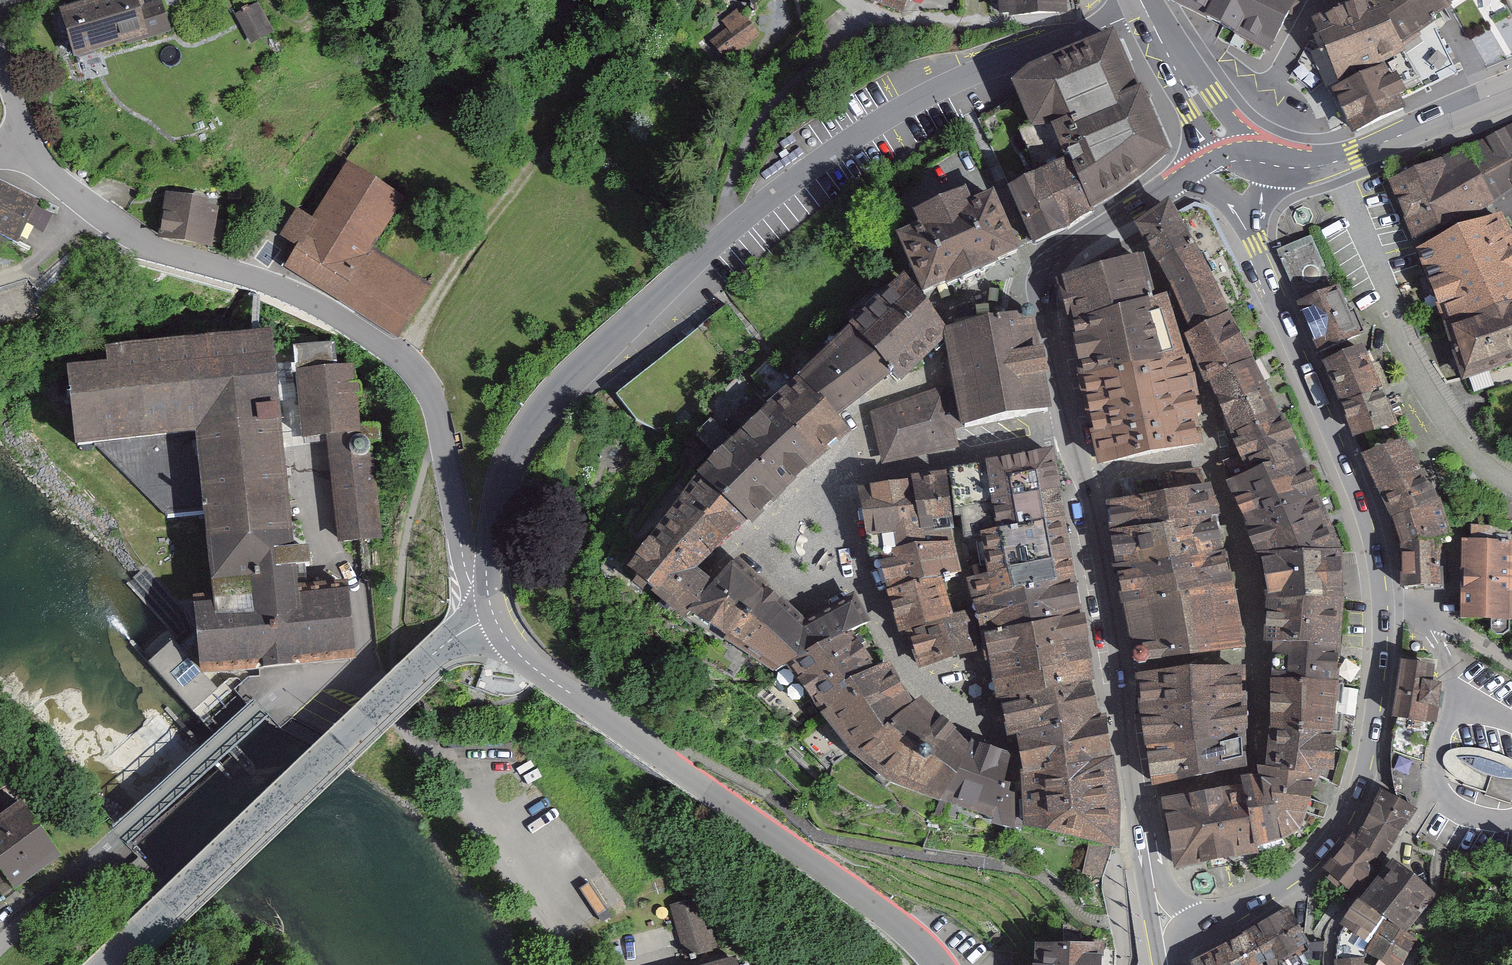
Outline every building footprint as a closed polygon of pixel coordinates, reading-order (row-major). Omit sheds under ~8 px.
[(66,12),(80,62),(174,34),(164,1),(152,4),(150,0),(108,0),(66,12)] [(762,11),(775,0),(753,0),(762,11)] [(874,2),(909,15),(915,0),(874,0),(874,2)] [(1079,0),(1008,0),(1009,9),(1023,8),(1024,17),(1080,14),(1079,0)] [(1243,23),(1257,0),(1203,0),(1243,23)] [(1243,23),(1289,50),(1319,0),(1257,0),(1243,23)] [(1386,0),(1319,37),(1323,50),(1315,54),(1332,91),(1422,54),(1406,16),(1386,0)] [(1386,0),(1406,16),(1422,54),(1445,32),(1453,20),(1437,0),(1386,0)] [(1453,20),(1484,0),(1437,0),(1453,20)] [(276,30),(260,2),(235,16),(251,45),(276,30)] [(758,37),(738,13),(708,37),(728,61),(758,37)] [(1418,77),(1425,92),(1465,72),(1445,32),(1422,54),(1402,65),(1409,81),(1418,77)] [(1068,134),(1142,96),(1118,37),(1035,76),(1054,110),(1068,134)] [(1402,65),(1346,90),(1367,138),(1417,116),(1412,105),(1427,98),(1425,92),(1418,77),(1409,81),(1402,65)] [(1054,110),(1035,76),(1020,87),(1036,119),(1054,110)] [(1142,96),(1068,134),(1107,205),(1164,157),(1142,96)] [(1068,134),(1054,110),(1036,119),(1029,122),(1044,157),(1078,224),(1107,205),(1068,134)] [(1475,153),(1504,197),(1511,192),(1511,129),(1475,153)] [(1506,201),(1475,153),(1437,169),(1463,227),(1506,201)] [(1039,167),(1017,180),(1049,244),(1078,224),(1044,157),(1035,161),(1039,167)] [(408,198),(352,164),(321,215),(313,210),(293,244),(306,252),(294,272),(401,336),(430,288),(374,254),(408,198)] [(1463,227),(1437,169),(1393,182),(1414,243),(1463,227)] [(0,176),(0,228),(39,246),(59,203),(0,176)] [(236,198),(177,191),(171,240),(230,248),(236,198)] [(964,192),(916,214),(922,229),(901,239),(927,295),(1017,254),(991,197),(970,207),(964,192)] [(1168,211),(1140,229),(1180,302),(1193,332),(1227,317),(1225,313),(1250,299),(1207,211),(1195,208),(1174,219),(1168,211)] [(1423,254),(1452,340),(1511,315),(1511,241),(1500,221),(1423,254)] [(1312,235),(1274,250),(1320,352),(1364,334),(1353,300),(1346,300),(1312,235)] [(1065,276),(1059,278),(1072,325),(1161,299),(1160,294),(1152,296),(1139,253),(1065,276)] [(948,331),(917,290),(912,293),(902,282),(852,328),(891,371),(899,379),(948,331)] [(1161,299),(1072,325),(1083,378),(1183,359),(1164,298),(1161,299)] [(727,306),(616,396),(636,421),(661,433),(760,345),(727,306)] [(955,331),(949,342),(957,384),(875,413),(883,458),(955,444),(951,427),(1043,412),(1048,411),(1029,315),(1023,316),(975,327),(955,331)] [(1452,340),(1467,386),(1511,370),(1511,315),(1452,340)] [(1227,317),(1193,332),(1212,380),(1251,363),(1227,317)] [(852,328),(802,379),(832,416),(891,371),(852,328)] [(1399,421),(1364,342),(1325,355),(1353,430),(1367,426),(1399,421)] [(271,348),(105,368),(106,387),(66,391),(76,465),(111,462),(169,520),(204,516),(214,602),(197,604),(206,684),(355,668),(348,590),(297,596),(295,585),(313,583),(311,568),(309,555),(294,556),(284,459),(273,363),(271,348)] [(337,354),(291,358),(293,377),(289,377),(290,389),(297,389),(304,455),(334,452),(343,545),(377,542),(368,447),(379,446),(378,436),(363,437),(357,375),(339,377),(337,354)] [(1083,378),(1096,437),(1196,416),(1188,377),(1183,359),(1083,378)] [(1251,363),(1212,380),(1221,432),(1278,417),(1251,363)] [(720,457),(770,407),(740,376),(703,410),(711,418),(697,437),(720,457)] [(832,416),(802,379),(770,407),(814,457),(846,430),(832,416)] [(814,457),(770,407),(720,457),(703,476),(748,522),(814,457)] [(1196,416),(1096,437),(1102,463),(1108,462),(1197,444),(1191,422),(1198,421),(1196,416)] [(1278,417),(1221,432),(1228,463),(1295,452),(1278,417)] [(1406,436),(1363,449),(1385,506),(1433,486),(1406,436)] [(1295,452),(1228,463),(1249,523),(1318,499),(1295,452)] [(1052,454),(951,471),(956,510),(1059,492),(1052,454)] [(1200,472),(1163,479),(1166,498),(1203,491),(1200,472)] [(945,475),(911,480),(912,484),(921,532),(947,527),(952,526),(945,475)] [(748,522),(703,476),(686,500),(632,573),(655,589),(676,561),(692,571),(748,522)] [(1163,479),(1124,485),(1126,503),(1114,506),(1111,507),(1115,533),(1212,518),(1203,491),(1166,498),(1163,479)] [(1433,486),(1385,506),(1395,529),(1454,509),(1445,482),(1433,486)] [(921,532),(912,484),(860,494),(875,559),(883,558),(950,544),(947,527),(921,532)] [(957,516),(962,516),(966,537),(982,534),(1062,521),(1059,492),(956,510),(957,516)] [(1318,499),(1249,523),(1262,554),(1338,552),(1318,499)] [(1454,509),(1395,529),(1410,551),(1454,543),(1457,532),(1454,509)] [(1212,518),(1115,533),(1120,566),(1189,553),(1191,560),(1221,554),(1212,518)] [(1062,521),(982,534),(986,557),(966,561),(970,580),(1070,561),(1062,521)] [(1463,535),(1460,612),(1511,615),(1511,542),(1511,539),(1511,536),(1494,534),(1463,535)] [(1454,543),(1410,551),(1414,592),(1456,594),(1454,543)] [(950,544),(883,558),(891,593),(939,582),(958,576),(950,544)] [(1338,552),(1262,554),(1270,600),(1339,599),(1338,552)] [(1189,553),(1120,566),(1128,603),(1196,587),(1233,580),(1227,553),(1221,554),(1191,560),(1189,553)] [(692,571),(676,561),(655,589),(686,615),(712,588),(692,571)] [(1070,561),(970,580),(976,602),(1073,581),(1070,561)] [(782,604),(735,562),(712,588),(686,615),(739,648),(782,604)] [(1196,587),(1128,603),(1137,651),(1134,655),(1135,660),(1139,663),(1144,663),(1146,662),(1148,660),(1148,656),(1238,647),(1233,580),(1196,587)] [(1073,581),(976,602),(984,633),(1079,617),(1073,581)] [(939,582),(891,593),(902,631),(909,630),(951,617),(939,582)] [(1339,599),(1270,600),(1268,643),(1276,643),(1335,646),(1339,599)] [(805,624),(782,604),(739,648),(778,671),(866,624),(852,600),(805,624)] [(951,617),(909,630),(920,665),(977,649),(970,613),(951,617)] [(1079,617),(984,633),(989,662),(1084,643),(1079,617)] [(886,665),(866,624),(778,671),(791,683),(797,677),(824,712),(854,692),(850,685),(886,665)] [(1084,643),(989,662),(989,667),(995,666),(997,678),(1087,661),(1084,643)] [(1335,646),(1276,643),(1276,679),(1334,684),(1335,646)] [(216,703),(171,654),(149,674),(194,723),(216,703)] [(1436,660),(1403,654),(1392,718),(1430,722),(1437,724),(1441,693),(1432,691),(1436,660)] [(1087,661),(997,678),(999,689),(1032,680),(1034,693),(1089,682),(1087,661)] [(910,708),(886,665),(850,685),(854,692),(824,712),(852,750),(910,708)] [(1148,677),(1142,678),(1151,746),(1239,731),(1240,670),(1148,677)] [(1334,684),(1276,679),(1275,728),(1330,731),(1334,684)] [(999,689),(1011,735),(1017,734),(1097,720),(1089,682),(1034,693),(1032,680),(999,689)] [(916,702),(910,708),(852,750),(892,783),(940,801),(943,795),(965,752),(916,702)] [(1430,722),(1392,718),(1389,752),(1403,753),(1402,763),(1391,762),(1395,787),(1421,809),(1430,722)] [(1097,720),(1017,734),(1025,777),(1110,763),(1104,719),(1097,720)] [(1330,731),(1275,728),(1271,770),(1307,772),(1316,776),(1339,787),(1349,755),(1330,744),(1330,731)] [(1239,731),(1151,746),(1156,784),(1159,783),(1240,763),(1239,731)] [(971,743),(965,752),(943,795),(987,810),(984,821),(1021,829),(1020,797),(1001,790),(1009,758),(971,743)] [(1472,747),(1467,749),(1454,753),(1451,764),(1462,780),(1486,790),(1496,798),(1511,804),(1511,803),(1511,757),(1499,752),(1487,750),(1472,747)] [(1110,763),(1025,777),(1026,825),(1090,839),(1115,845),(1116,805),(1110,763)] [(1307,772),(1271,770),(1272,777),(1262,777),(1263,794),(1274,795),(1281,838),(1299,827),(1304,813),(1323,820),(1328,807),(1308,801),(1316,776),(1307,772)] [(1243,779),(1243,788),(1256,851),(1281,838),(1274,795),(1263,794),(1262,777),(1243,779)] [(1256,851),(1243,788),(1170,802),(1178,864),(1256,851)] [(1381,793),(1357,842),(1381,861),(1415,809),(1381,793)] [(43,798),(0,823),(0,858),(20,891),(77,857),(43,798)] [(1115,845),(1090,839),(1084,871),(1102,877),(1115,845)] [(1354,891),(1381,861),(1357,842),(1354,839),(1328,870),(1354,891)] [(1442,888),(1398,857),(1370,897),(1415,927),(1442,888)] [(1389,912),(1364,893),(1343,920),(1347,924),(1369,940),(1389,912)] [(700,895),(670,902),(685,964),(717,964),(700,895)] [(1260,924),(1284,964),(1302,964),(1294,951),(1309,942),(1289,908),(1260,924)] [(1388,918),(1367,952),(1388,964),(1399,964),(1417,937),(1388,918)] [(1240,937),(1253,964),(1284,964),(1260,924),(1240,937)] [(1369,940),(1347,924),(1340,938),(1340,958),(1362,956),(1365,945),(1369,940)] [(1037,934),(1035,964),(1103,964),(1105,939),(1037,934)] [(1194,954),(1196,964),(1253,964),(1240,937),(1194,954)] [(1337,958),(1338,964),(1366,964),(1366,956),(1362,956),(1340,958),(1337,958)]
